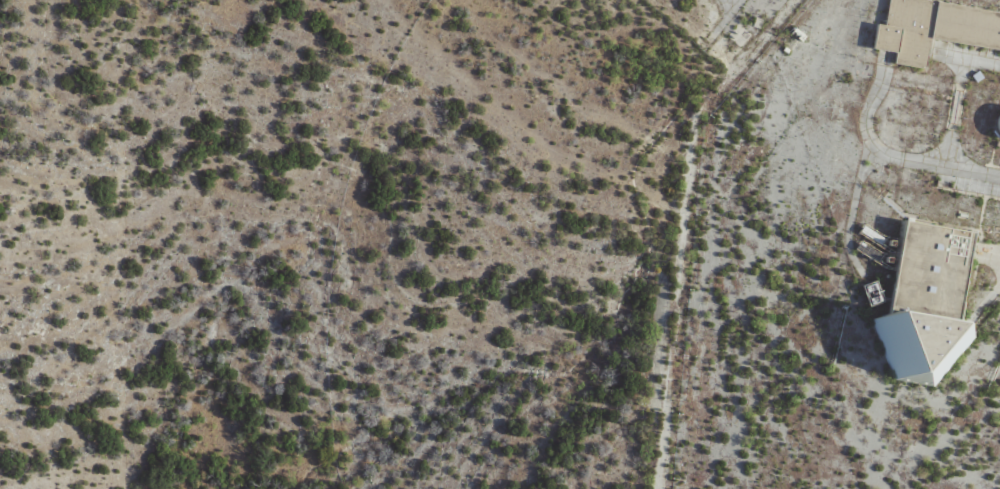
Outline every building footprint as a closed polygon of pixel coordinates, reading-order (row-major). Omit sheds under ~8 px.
[(877,51),(890,54),(888,66),(920,72),(926,35),(999,48),(999,12),(935,0),(886,0),(877,51)] [(997,108),(993,113),(992,118),(992,124),(994,129),(997,133),(999,135),(999,106),(997,108)] [(905,222),(887,309),(879,309),(900,367),(938,389),(979,337),(954,322),(970,233),(905,222)]
